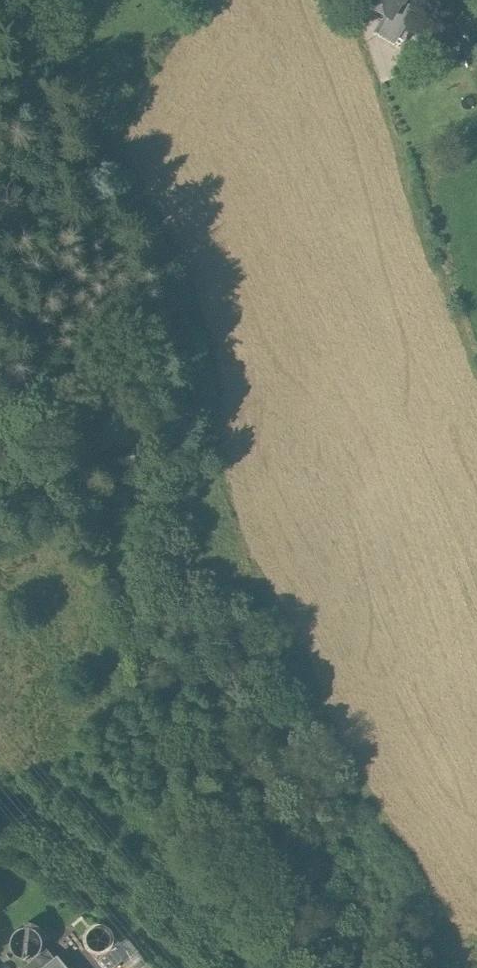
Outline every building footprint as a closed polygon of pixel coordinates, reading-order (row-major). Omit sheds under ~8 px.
[(365,4),(371,7),(367,14),(384,24),(397,1),(406,6),(410,0),(368,0),(365,4)] [(417,13),(406,6),(397,1),(384,24),(376,36),(396,48),(417,13)] [(430,34),(439,57),(461,49),(453,26),(430,34)] [(57,957),(44,967),(66,967),(57,957)]
